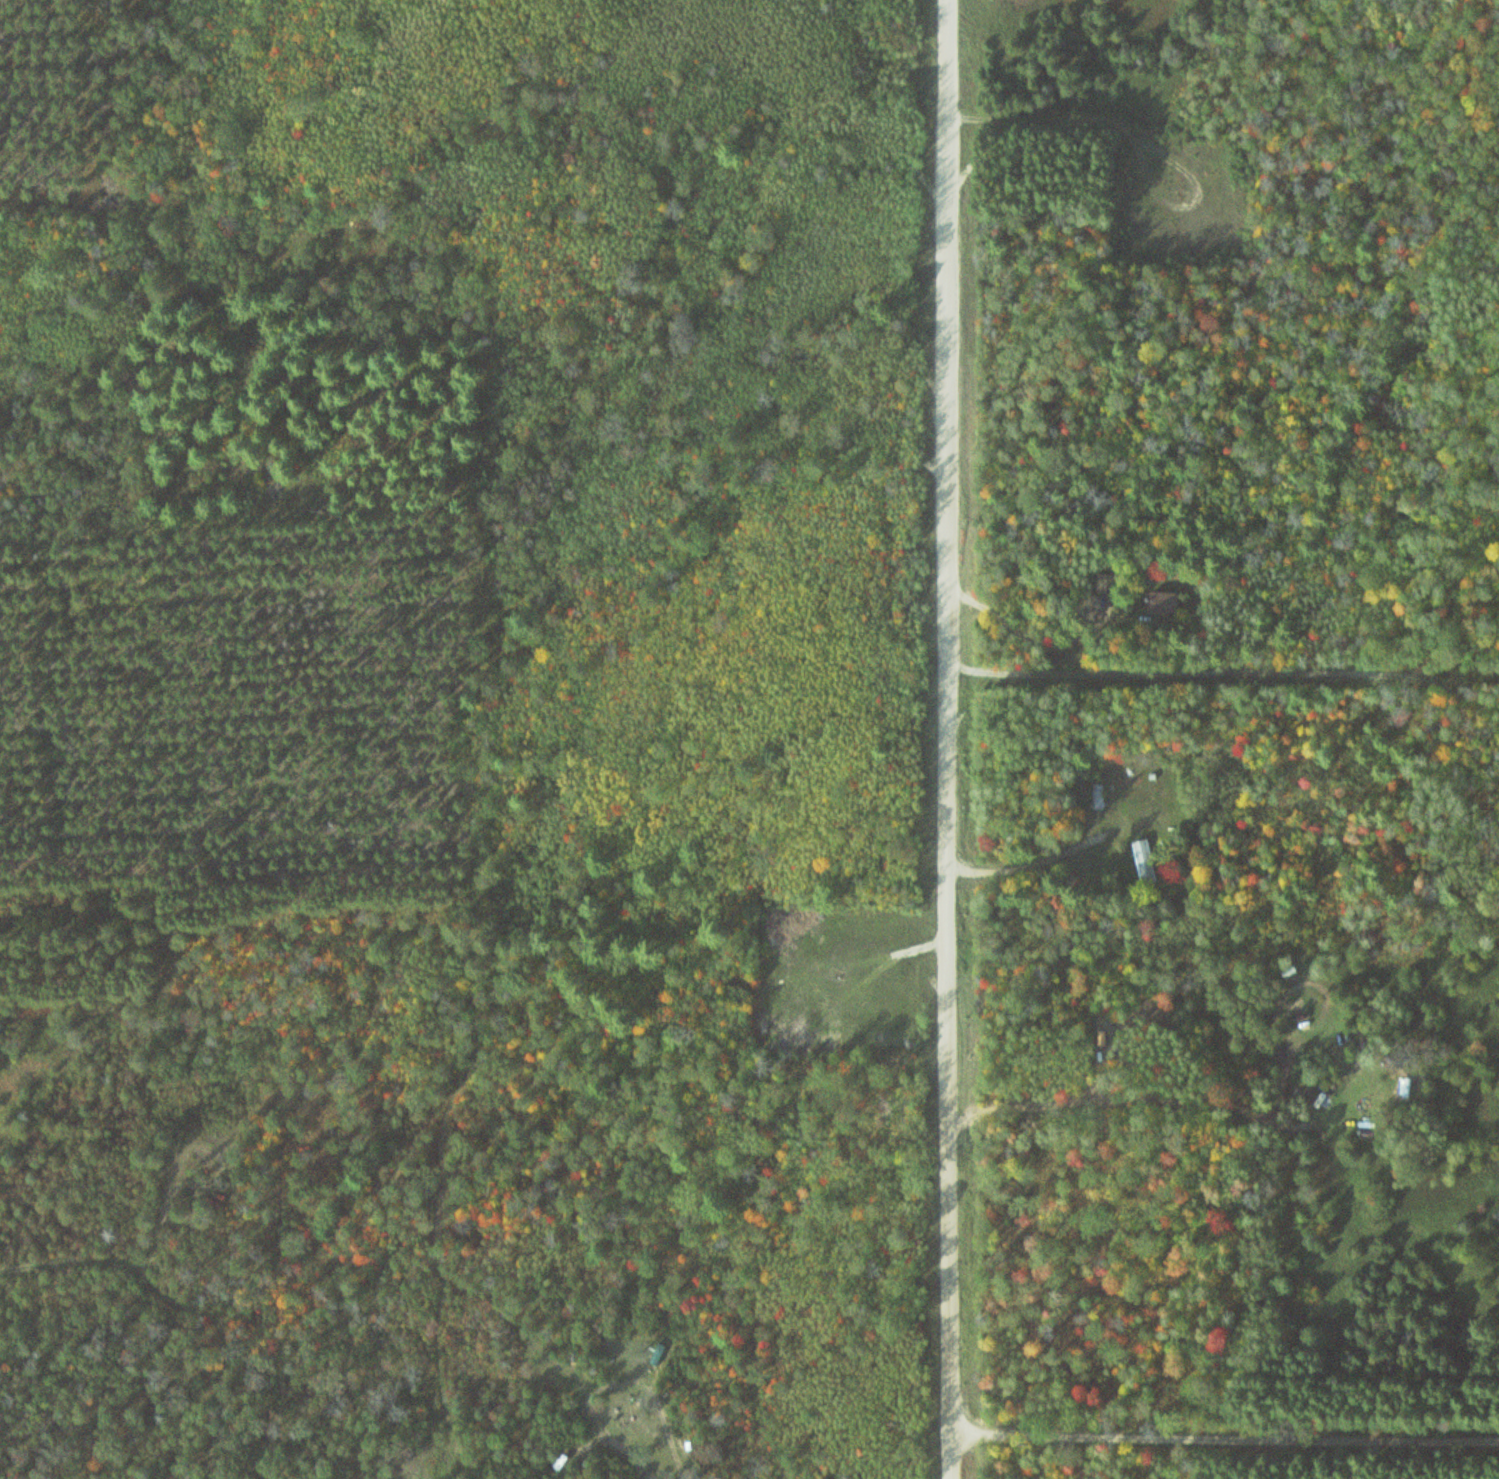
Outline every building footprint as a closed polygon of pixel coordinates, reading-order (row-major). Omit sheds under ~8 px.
[(1155,592),(1155,613),(1188,613),(1188,592),(1155,592)] [(1103,785),(1091,785),(1091,810),(1103,810),(1103,785)] [(1131,843),(1143,887),(1159,883),(1148,839),(1131,843)]
